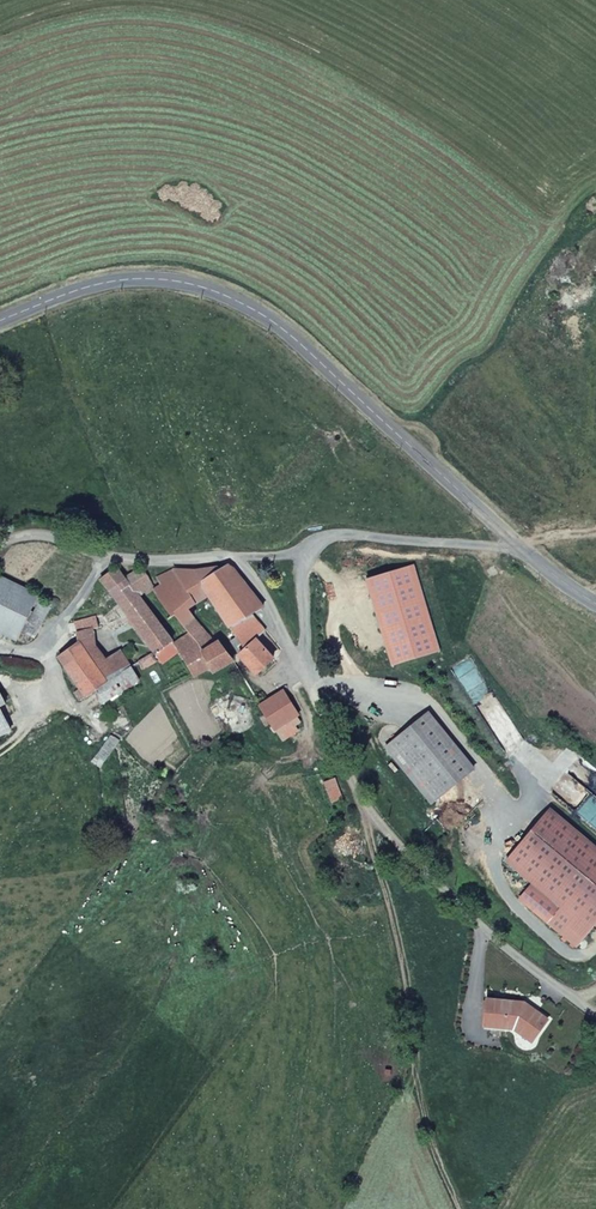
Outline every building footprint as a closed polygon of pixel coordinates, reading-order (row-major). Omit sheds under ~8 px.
[(252,609),(224,570),(231,569),(227,563),(210,571),(242,616),(249,611),(252,609)] [(153,586),(148,579),(140,566),(122,576),(104,588),(115,604),(124,616),(144,604),(138,594),(147,589),(153,586)] [(188,588),(196,602),(204,597),(226,627),(242,616),(210,571),(195,580),(187,569),(178,573),(173,566),(148,579),(153,586),(178,626),(181,624),(204,657),(209,666),(212,670),(229,660),(214,638),(212,639),(185,608),(192,604),(184,590),(188,588)] [(260,604),(231,569),(224,570),(252,609),(260,604)] [(36,593),(0,576),(0,632),(17,639),(36,593)] [(178,626),(153,586),(147,589),(165,616),(162,618),(174,638),(169,641),(176,652),(183,663),(191,676),(209,666),(204,657),(181,624),(178,626)] [(169,641),(144,604),(124,616),(148,653),(169,641)] [(264,630),(249,611),(242,616),(256,635),(264,630)] [(256,635),(242,616),(226,627),(240,646),(253,637),(256,635)] [(91,640),(90,628),(74,629),(75,641),(91,640)] [(271,656),(253,637),(240,646),(230,652),(249,676),(271,656)] [(102,657),(91,640),(75,641),(53,656),(76,691),(79,695),(82,693),(102,679),(128,665),(118,648),(102,657)] [(176,652),(169,641),(148,653),(155,664),(176,652)] [(153,663),(148,654),(135,661),(140,671),(148,667),(153,663)] [(128,665),(102,679),(82,693),(91,705),(137,678),(128,665)] [(300,720),(294,711),(279,689),(257,702),(268,721),(277,735),(300,720)] [(79,695),(76,691),(68,695),(79,711),(91,705),(82,693),(79,695)] [(473,768),(426,711),(379,746),(426,804),(473,768)] [(9,731),(0,713),(0,736),(9,731)] [(103,760),(117,742),(117,738),(110,733),(107,734),(93,752),(103,760)] [(340,797),(332,778),(321,782),(328,801),(340,797)] [(595,921),(595,844),(547,805),(504,859),(560,905),(548,921),(577,944),(595,921)] [(485,997),(482,1023),(513,1028),(520,1033),(523,1029),(533,1036),(546,1018),(533,1009),(531,1011),(527,1007),(528,1005),(523,1001),(485,997)] [(523,1029),(520,1033),(530,1040),(533,1036),(523,1029)]
